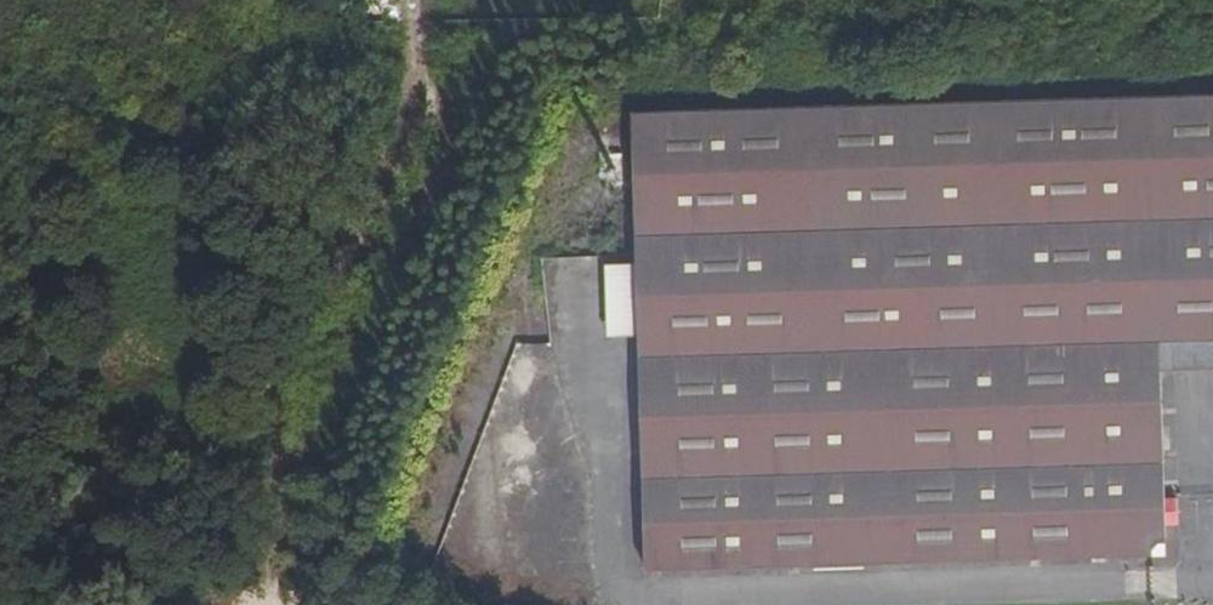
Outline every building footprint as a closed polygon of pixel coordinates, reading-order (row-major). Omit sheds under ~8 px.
[(1158,550),(1157,495),(1154,335),(1212,334),(1212,90),(630,104),(633,262),(640,561),(1158,550)]
